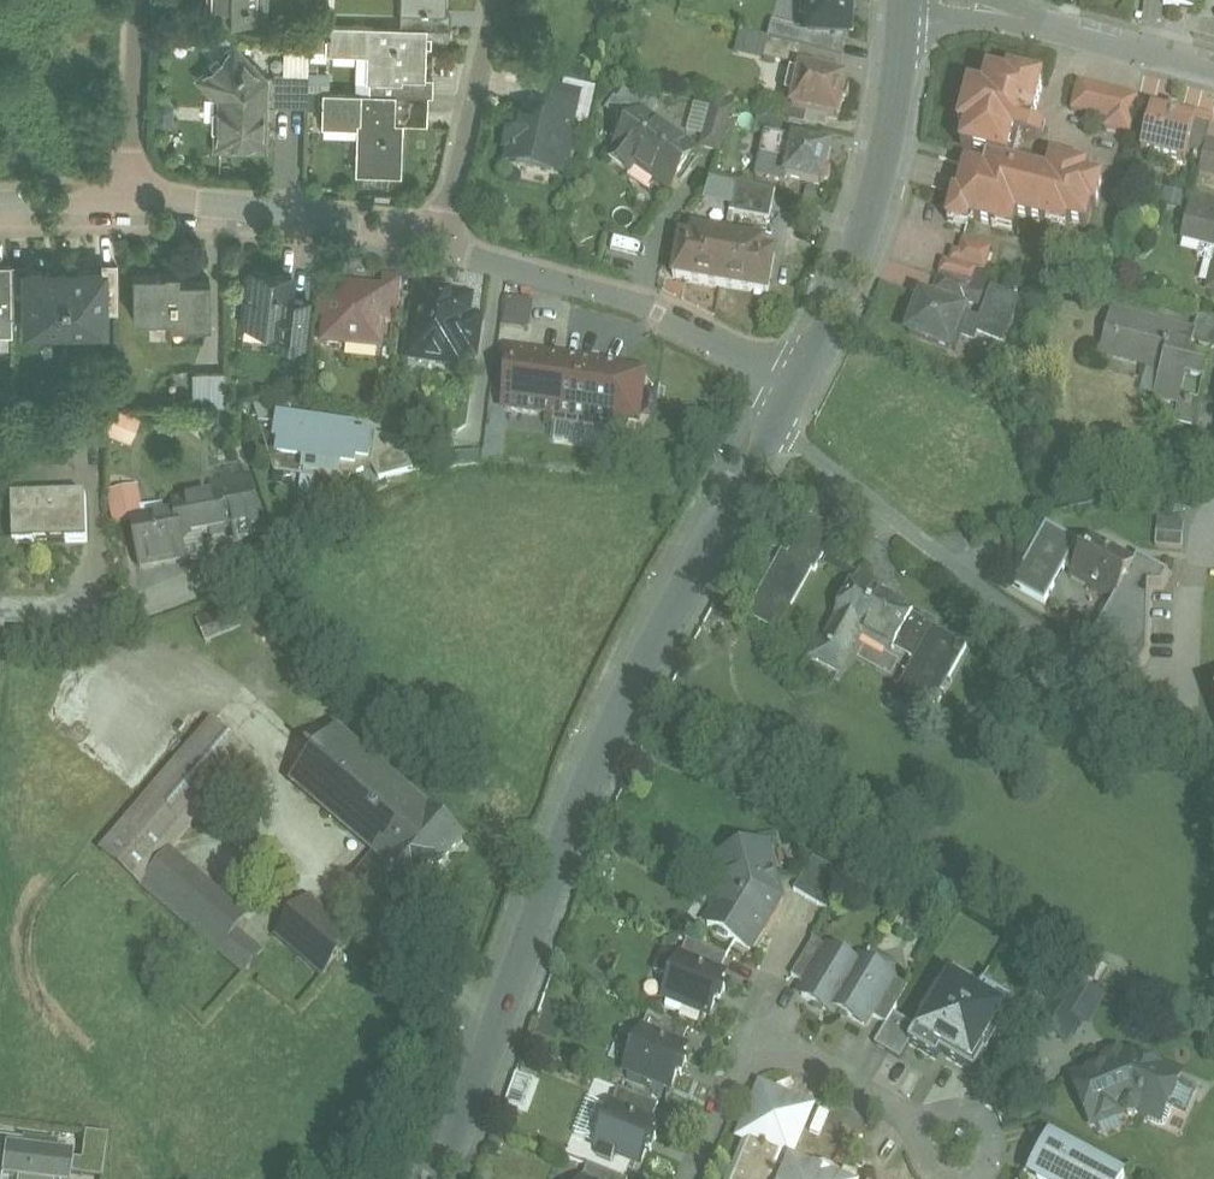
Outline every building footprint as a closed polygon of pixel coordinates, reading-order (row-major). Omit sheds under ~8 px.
[(214,4),(233,5),(232,18),(269,19),(270,6),(267,6),(267,0),(215,0),(214,4)] [(403,25),(427,26),(451,26),(451,9),(446,9),(446,0),(404,0),(403,25)] [(835,0),(812,0),(812,3),(804,3),(804,18),(811,18),(811,33),(811,35),(844,36),(851,37),(851,32),(855,32),(856,18),(852,18),(853,1),(835,0)] [(403,25),(312,22),(311,46),(372,48),(371,79),(425,81),(426,76),(427,26),(403,25)] [(844,36),(811,35),(811,33),(805,32),(772,24),(769,39),(799,46),(800,46),(844,58),(844,36)] [(799,46),(769,39),(765,58),(796,64),(800,46),(799,46)] [(266,78),(235,45),(202,76),(226,102),(226,110),(219,118),(218,142),(263,144),(265,96),(275,96),(275,78),(266,78)] [(820,66),(819,73),(803,69),(802,72),(793,70),(788,93),(797,95),(794,108),(794,110),(810,113),(839,120),(843,101),(849,98),(851,90),(848,85),(849,80),(840,78),(842,72),(820,66)] [(310,70),(275,69),(275,96),(275,103),(309,104),(310,70)] [(1009,81),(988,75),(983,93),(977,92),(960,150),(1007,163),(1015,138),(1030,142),(1043,137),(1044,131),(1031,128),(1043,84),(1011,75),(1009,81)] [(425,81),(371,79),(370,91),(391,92),(429,93),(432,93),(433,76),(426,76),(425,81)] [(1140,97),(1079,81),(1072,110),(1107,119),(1105,127),(1130,134),(1140,97)] [(597,90),(567,83),(565,92),(559,91),(555,107),(561,109),(559,118),(572,121),(589,124),(597,90)] [(370,91),(324,90),(323,123),(324,123),(324,119),(358,120),(356,171),(402,173),(403,121),(397,120),(397,109),(391,109),(391,92),(370,91)] [(429,93),(391,92),(391,109),(397,109),(429,110),(429,93)] [(1184,108),(1165,103),(1163,111),(1154,109),(1143,151),(1185,162),(1196,120),(1182,117),(1184,108)] [(733,109),(716,105),(704,146),(722,151),(733,109)] [(794,108),(783,106),(781,118),(792,121),(807,124),(810,113),(794,110),(794,108)] [(559,118),(525,111),(521,128),(518,127),(513,147),(516,148),(514,160),(561,170),(564,158),(567,159),(571,139),(568,139),(572,121),(559,118)] [(781,118),(759,113),(755,131),(767,134),(782,137),(783,135),(788,137),(792,121),(781,118)] [(701,153),(643,114),(617,152),(620,154),(614,161),(632,174),(638,166),(674,191),(701,153)] [(788,137),(783,135),(782,137),(767,134),(757,178),(787,184),(789,178),(824,186),(825,183),(829,179),(831,173),(828,168),(833,148),(788,137)] [(1208,141),(1201,171),(1213,174),(1213,143),(1208,141)] [(1126,152),(1098,146),(1095,159),(1122,166),(1126,152)] [(983,156),(980,169),(964,164),(949,216),(990,227),(991,220),(1012,225),(1013,217),(1043,224),(1045,216),(1081,224),(1085,207),(1092,208),(1101,179),(1085,175),(1086,168),(1057,162),(1047,166),(1043,181),(1004,171),(1007,163),(983,156)] [(776,191),(737,184),(732,212),(771,219),(776,191)] [(1195,195),(1185,235),(1213,243),(1213,200),(1195,195)] [(732,238),(696,232),(694,240),(683,238),(676,278),(723,286),(732,238)] [(767,244),(732,238),(723,286),(769,295),(776,253),(765,251),(767,244)] [(963,242),(959,254),(952,252),(949,262),(944,261),(939,277),(968,287),(977,268),(986,268),(991,250),(963,242)] [(118,261),(102,261),(102,266),(104,266),(105,307),(118,307),(118,261)] [(0,262),(0,309),(12,309),(12,262),(0,262)] [(28,268),(27,262),(12,262),(12,309),(27,308),(26,268),(28,268)] [(105,307),(104,266),(102,266),(79,267),(79,270),(65,271),(65,324),(90,323),(90,314),(105,314),(105,307)] [(65,271),(50,271),(50,267),(28,268),(26,268),(27,308),(27,315),(41,315),(41,324),(65,324),(65,271)] [(181,267),(165,267),(165,270),(133,270),(133,316),(171,316),(171,321),(210,321),(210,275),(181,276),(181,267)] [(293,273),(250,268),(244,319),(275,322),(287,324),(290,297),(293,273)] [(338,275),(320,273),(317,305),(330,307),(333,288),(336,288),(338,275)] [(968,287),(939,277),(935,290),(964,300),(965,296),(968,287)] [(403,281),(388,279),(386,293),(388,294),(384,322),(399,324),(403,281)] [(981,318),(924,297),(917,317),(914,316),(911,317),(909,318),(908,320),(907,323),(908,326),(909,328),(912,330),(911,333),(951,348),(958,331),(975,338),(978,330),(1004,340),(1021,297),(993,286),(981,318)] [(983,292),(968,287),(965,296),(980,301),(983,292)] [(336,288),(333,288),(330,307),(327,343),(382,349),(384,322),(388,294),(386,293),(336,288)] [(447,295),(423,292),(422,295),(419,295),(411,349),(439,353),(438,362),(462,365),(463,358),(469,317),(472,299),(457,296),(457,299),(447,297),(447,295)] [(309,299),(290,297),(287,324),(275,322),(274,339),(305,342),(309,299)] [(505,326),(533,326),(533,299),(505,298),(505,326)] [(1197,335),(1159,326),(1160,320),(1114,309),(1108,335),(1118,338),(1114,355),(1150,364),(1149,370),(1165,374),(1159,399),(1202,409),(1212,367),(1193,362),(1197,343),(1199,336),(1197,335)] [(1201,315),(1197,335),(1199,336),(1197,343),(1213,347),(1213,319),(1201,315)] [(483,319),(469,317),(463,358),(477,360),(483,319)] [(567,359),(515,352),(507,409),(558,416),(557,421),(558,421),(567,359)] [(622,367),(567,359),(558,421),(560,421),(561,420),(592,425),(593,421),(614,424),(615,418),(627,420),(634,418),(635,417),(639,411),(640,410),(643,388),(643,387),(641,379),(640,378),(633,374),(621,372),(622,367)] [(228,371),(194,371),(195,404),(228,405),(228,371)] [(102,427),(133,439),(142,414),(112,402),(102,427)] [(471,404),(458,402),(456,417),(442,415),(440,429),(460,432),(468,426),(471,404)] [(280,407),(256,406),(262,425),(280,421),(291,422),(293,408),(280,407)] [(291,422),(280,421),(262,425),(261,426),(276,474),(342,483),(373,466),(374,466),(378,436),(378,435),(291,422)] [(400,439),(378,436),(374,466),(373,466),(381,479),(415,470),(400,439)] [(250,476),(211,484),(212,484),(216,483),(218,496),(222,496),(228,528),(259,522),(250,476)] [(88,496),(14,499),(16,545),(89,542),(88,496)] [(218,496),(167,507),(169,517),(133,524),(141,567),(187,558),(181,526),(191,524),(193,533),(194,532),(194,534),(228,528),(222,496),(218,496)] [(839,531),(811,515),(789,555),(789,556),(813,569),(817,572),(839,531)] [(1158,519),(1157,546),(1183,547),(1184,519),(1158,519)] [(1136,562),(1093,539),(1088,547),(1048,524),(1014,585),(1046,603),(1067,566),(1075,570),(1073,574),(1075,576),(1077,571),(1094,581),(1092,585),(1116,598),(1117,599),(1136,563),(1136,562)] [(789,555),(784,553),(757,603),(767,608),(760,621),(779,631),(813,569),(789,556),(789,555)] [(1136,563),(1117,599),(1116,598),(1092,640),(1141,667),(1149,653),(1151,585),(1163,585),(1170,573),(1146,559),(1141,569),(1135,566),(1137,563),(1136,562),(1136,563)] [(861,574),(838,618),(839,619),(826,643),(822,641),(812,658),(819,662),(820,660),(840,671),(862,631),(895,649),(914,615),(915,613),(882,595),(886,588),(861,574)] [(234,605),(198,620),(207,640),(243,626),(234,605)] [(935,627),(914,615),(895,649),(916,661),(893,703),(927,721),(951,678),(968,647),(935,628),(935,627)] [(214,721),(103,851),(142,884),(252,756),(214,721)] [(464,840),(338,731),(294,782),(379,856),(358,880),(399,915),(464,840)] [(757,844),(748,847),(746,850),(720,857),(729,891),(709,925),(718,930),(719,934),(727,939),(731,938),(751,949),(781,899),(767,845),(761,846),(757,844)] [(851,879),(815,858),(795,891),(831,912),(851,879)] [(238,931),(176,878),(158,898),(220,952),(238,931)] [(357,940),(309,898),(277,935),(326,977),(357,940)] [(832,949),(815,939),(793,976),(809,986),(832,949)] [(729,957),(689,940),(682,958),(722,974),(729,957)] [(860,966),(832,949),(809,986),(803,996),(833,1014),(836,1008),(864,1025),(871,1014),(893,977),(864,960),(860,966)] [(722,974),(682,958),(664,951),(663,955),(657,972),(674,978),(667,996),(671,998),(667,1007),(682,1013),(686,1004),(711,1014),(727,976),(722,974)] [(893,977),(871,1014),(887,1024),(894,1013),(910,987),(893,977)] [(1067,977),(1039,1024),(1068,1042),(1093,1000),(1065,983),(1068,977),(1067,977)] [(918,1028),(909,1043),(911,1044),(938,1060),(941,1053),(976,1073),(985,1057),(988,1059),(1005,1029),(1003,1028),(1013,1011),(999,1003),(1003,997),(984,986),(981,991),(964,981),(961,987),(947,979),(940,990),(938,989),(921,1018),(923,1019),(918,1028)] [(1031,994),(1013,1026),(1028,1034),(1046,1002),(1031,994)] [(691,1029),(651,1013),(644,1031),(684,1047),(691,1029)] [(909,1043),(918,1028),(894,1013),(887,1024),(875,1045),(901,1060),(911,1044),(909,1043)] [(684,1047),(644,1031),(628,1069),(632,1071),(628,1079),(644,1086),(647,1077),(673,1087),(688,1049),(684,1047)] [(1133,1056),(1075,1080),(1093,1125),(1125,1112),(1129,1117),(1136,1117),(1141,1112),(1148,1115),(1148,1119),(1151,1122),(1162,1126),(1165,1126),(1168,1124),(1172,1114),(1172,1110),(1169,1108),(1182,1077),(1133,1056)] [(518,1105),(529,1108),(537,1079),(518,1074),(513,1089),(522,1091),(518,1105)] [(660,1105),(620,1089),(613,1107),(653,1123),(660,1105)] [(812,1108),(777,1094),(775,1098),(770,1096),(768,1101),(764,1099),(762,1104),(757,1102),(742,1137),(750,1140),(783,1154),(791,1157),(812,1108)] [(653,1123),(613,1107),(598,1145),(601,1146),(598,1155),(613,1162),(617,1153),(642,1163),(657,1125),(653,1123)] [(109,1135),(86,1132),(80,1175),(103,1178),(109,1135)] [(23,1139),(22,1150),(5,1148),(1,1177),(18,1178),(70,1178),(73,1157),(57,1155),(59,1144),(23,1139)] [(750,1140),(744,1156),(741,1157),(739,1159),(736,1161),(735,1164),(735,1166),(735,1167),(735,1170),(737,1173),(734,1178),(787,1178),(790,1172),(777,1167),(783,1154),(750,1140)] [(1059,1141),(1038,1178),(1125,1178),(1126,1178),(1059,1141)] [(589,1165),(584,1178),(625,1178),(589,1165)] [(806,1166),(797,1166),(796,1169),(792,1168),(788,1178),(842,1178),(840,1178),(833,1173),(821,1169),(806,1166)]
